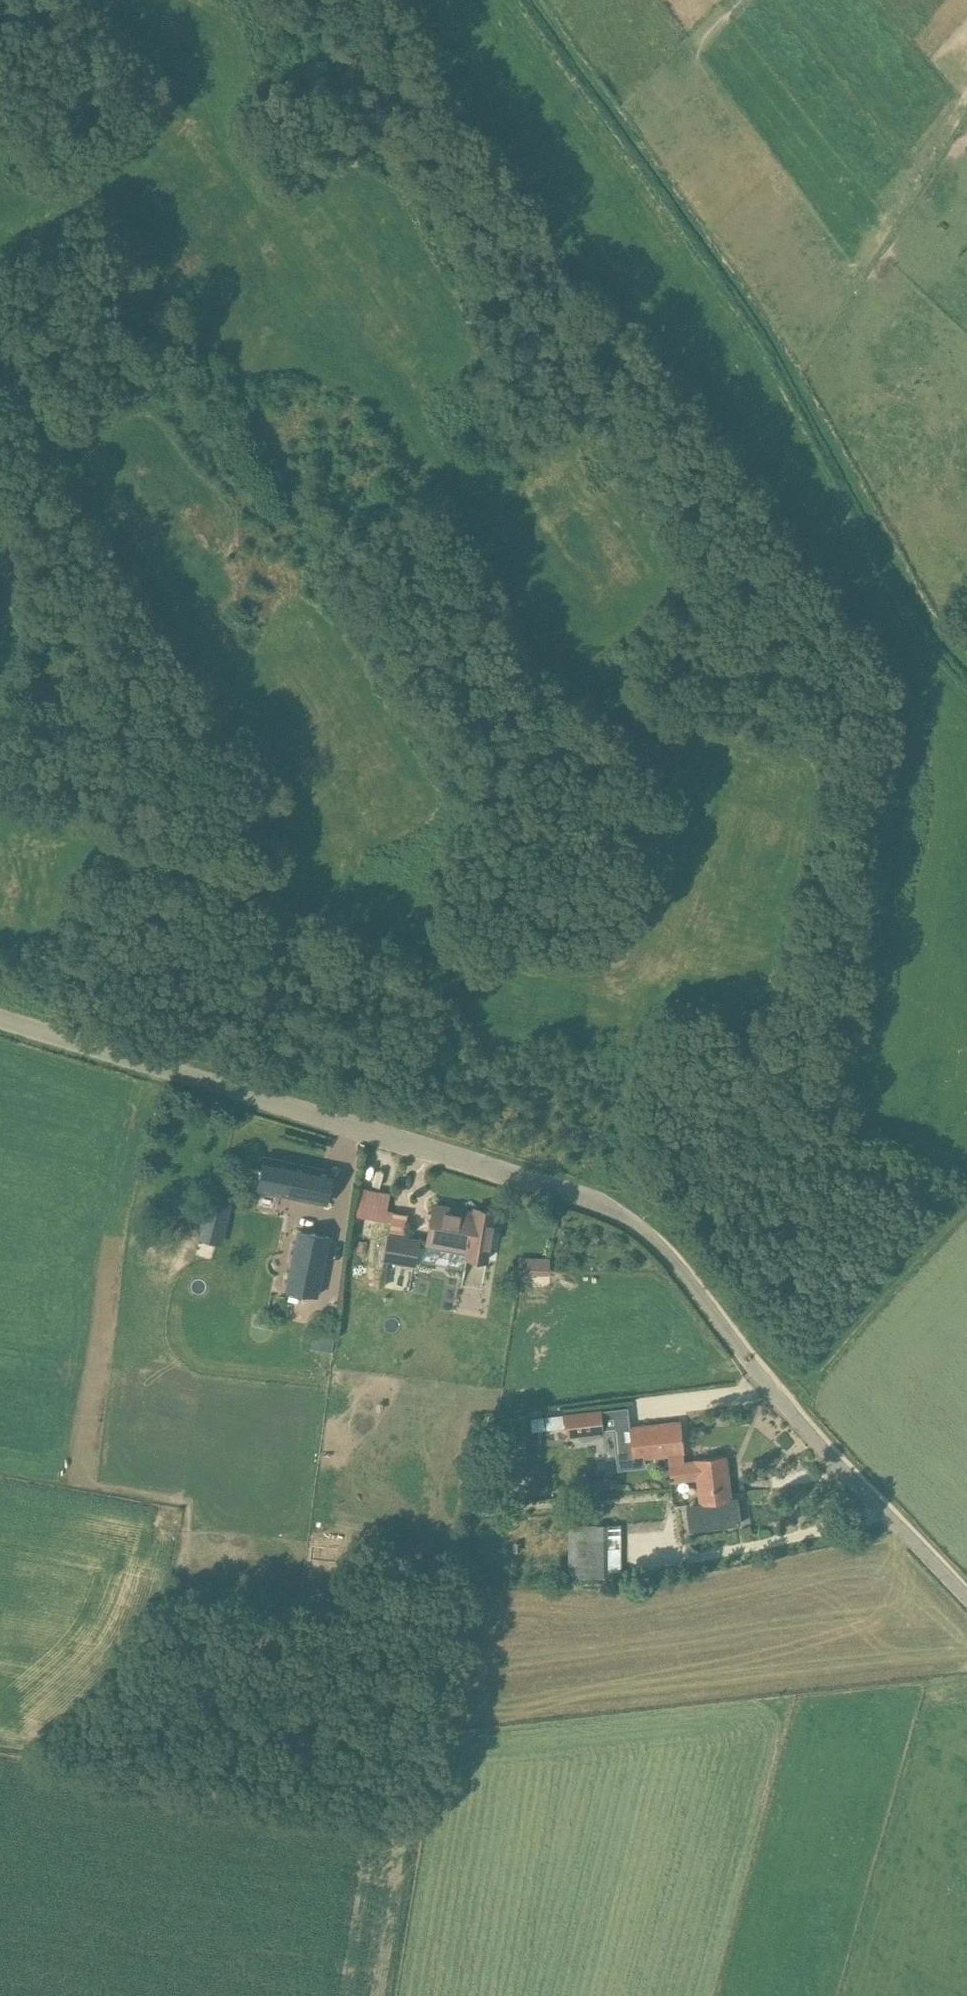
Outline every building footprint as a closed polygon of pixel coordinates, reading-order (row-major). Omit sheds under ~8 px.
[(333,1171),(266,1158),(260,1190),(327,1203),(333,1171)] [(391,1193),(359,1188),(355,1215),(386,1220),(391,1193)] [(232,1204),(206,1198),(197,1238),(223,1244),(232,1204)] [(496,1211),(495,1212),(475,1209),(474,1212),(434,1205),(428,1243),(467,1250),(466,1256),(487,1259),(487,1260),(497,1262),(505,1212),(496,1211)] [(298,1230),(286,1289),(318,1295),(330,1237),(298,1230)] [(417,1242),(389,1235),(384,1257),(412,1263),(417,1242)] [(549,1271),(549,1258),(519,1258),(519,1271),(549,1271)] [(564,1415),(566,1436),(602,1433),(600,1412),(564,1415)] [(561,1415),(546,1416),(547,1428),(562,1426),(561,1415)] [(543,1417),(532,1418),(533,1430),(544,1428),(543,1417)] [(669,1468),(678,1467),(677,1456),(684,1456),(680,1423),(629,1428),(631,1439),(619,1440),(622,1468),(645,1465),(644,1461),(668,1458),(669,1468)] [(511,1430),(502,1441),(508,1446),(517,1436),(511,1430)] [(697,1465),(678,1467),(669,1468),(671,1484),(698,1481),(701,1503),(686,1504),(687,1513),(689,1532),(740,1526),(738,1502),(732,1503),(726,1460),(697,1463),(697,1465)] [(605,1524),(570,1524),(569,1581),(605,1581),(605,1524)]
